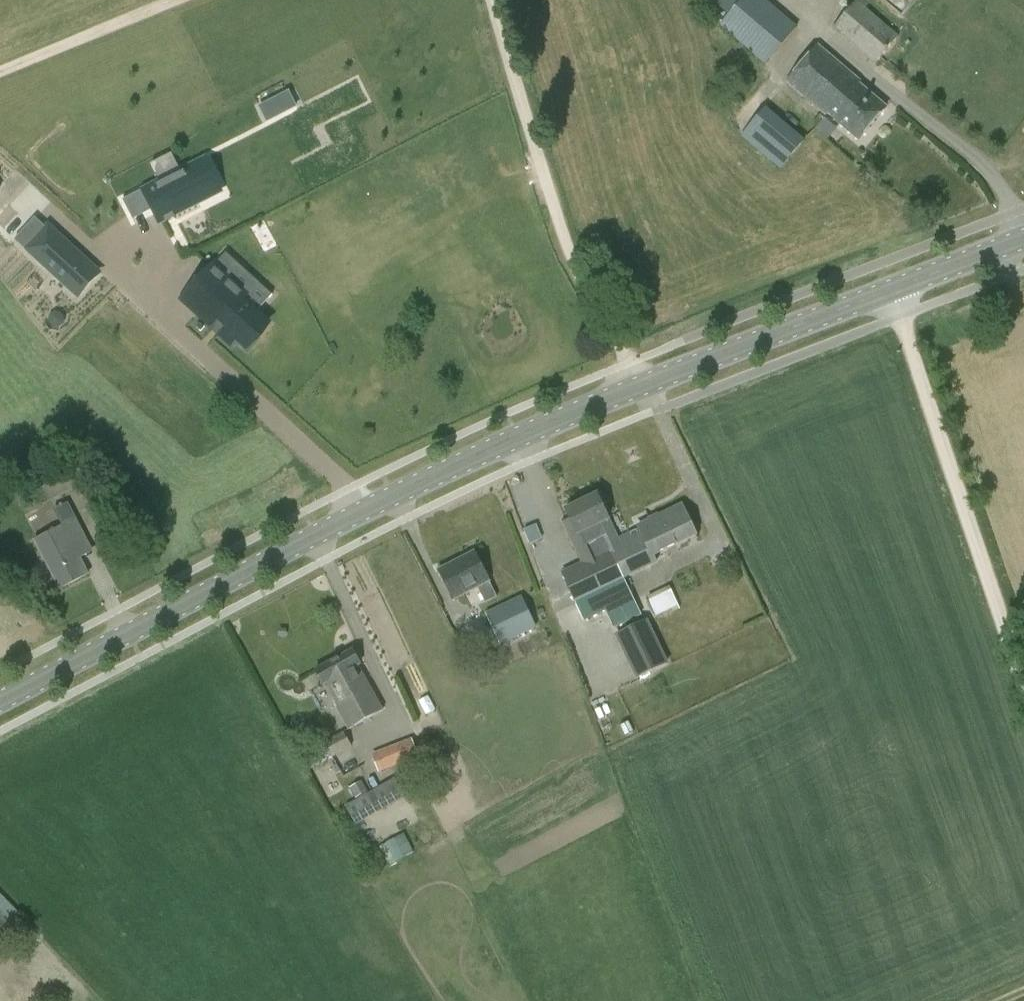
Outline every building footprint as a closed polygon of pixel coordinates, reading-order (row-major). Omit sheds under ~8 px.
[(765,64),(797,25),(766,0),(718,0),(716,3),(728,13),(718,26),(765,64)] [(832,29),(875,65),(885,53),(899,35),(895,33),(857,0),(856,0),(832,29)] [(860,81),(818,46),(787,82),(826,115),(828,113),(859,139),(886,107),(858,84),(860,81)] [(288,90),(273,98),(281,113),(296,105),(288,90)] [(740,136),(780,169),(805,139),(765,106),(740,136)] [(821,118),(815,127),(828,136),(834,126),(821,118)] [(207,182),(197,162),(124,199),(130,212),(133,219),(154,208),(161,221),(198,203),(191,190),(207,182)] [(27,224),(13,240),(64,286),(86,262),(35,216),(27,224)] [(226,253),(183,300),(199,315),(230,344),(236,338),(247,348),(268,325),(256,314),(241,300),(247,294),(230,278),(241,267),(226,253)] [(566,509),(570,518),(561,523),(580,562),(560,572),(584,621),(614,607),(619,620),(639,610),(625,579),(658,563),(655,555),(697,535),(682,505),(636,526),(637,529),(619,538),(598,494),(566,509)] [(68,503),(54,510),(62,525),(34,540),(59,589),(89,574),(73,543),(85,536),(68,503)] [(534,526),(522,529),(525,542),(537,539),(534,526)] [(455,597),(476,586),(485,603),(498,596),(489,579),(475,551),(440,569),(455,597)] [(678,605),(670,588),(648,599),(649,600),(644,602),(647,610),(652,608),(656,615),(678,605)] [(500,645),(537,627),(522,595),(485,613),(500,645)] [(637,678),(667,664),(646,620),(617,634),(637,678)] [(324,685),(326,684),(349,729),(384,710),(359,665),(361,665),(352,649),(315,670),(324,685)] [(324,742),(332,757),(352,746),(344,731),(324,742)] [(371,755),(379,773),(418,757),(411,739),(371,755)] [(352,797),(365,791),(360,780),(347,786),(352,797)] [(367,793),(346,805),(357,825),(378,812),(367,793)] [(387,864),(412,851),(403,832),(378,845),(387,864)] [(11,922),(0,912),(0,934),(11,922)]
